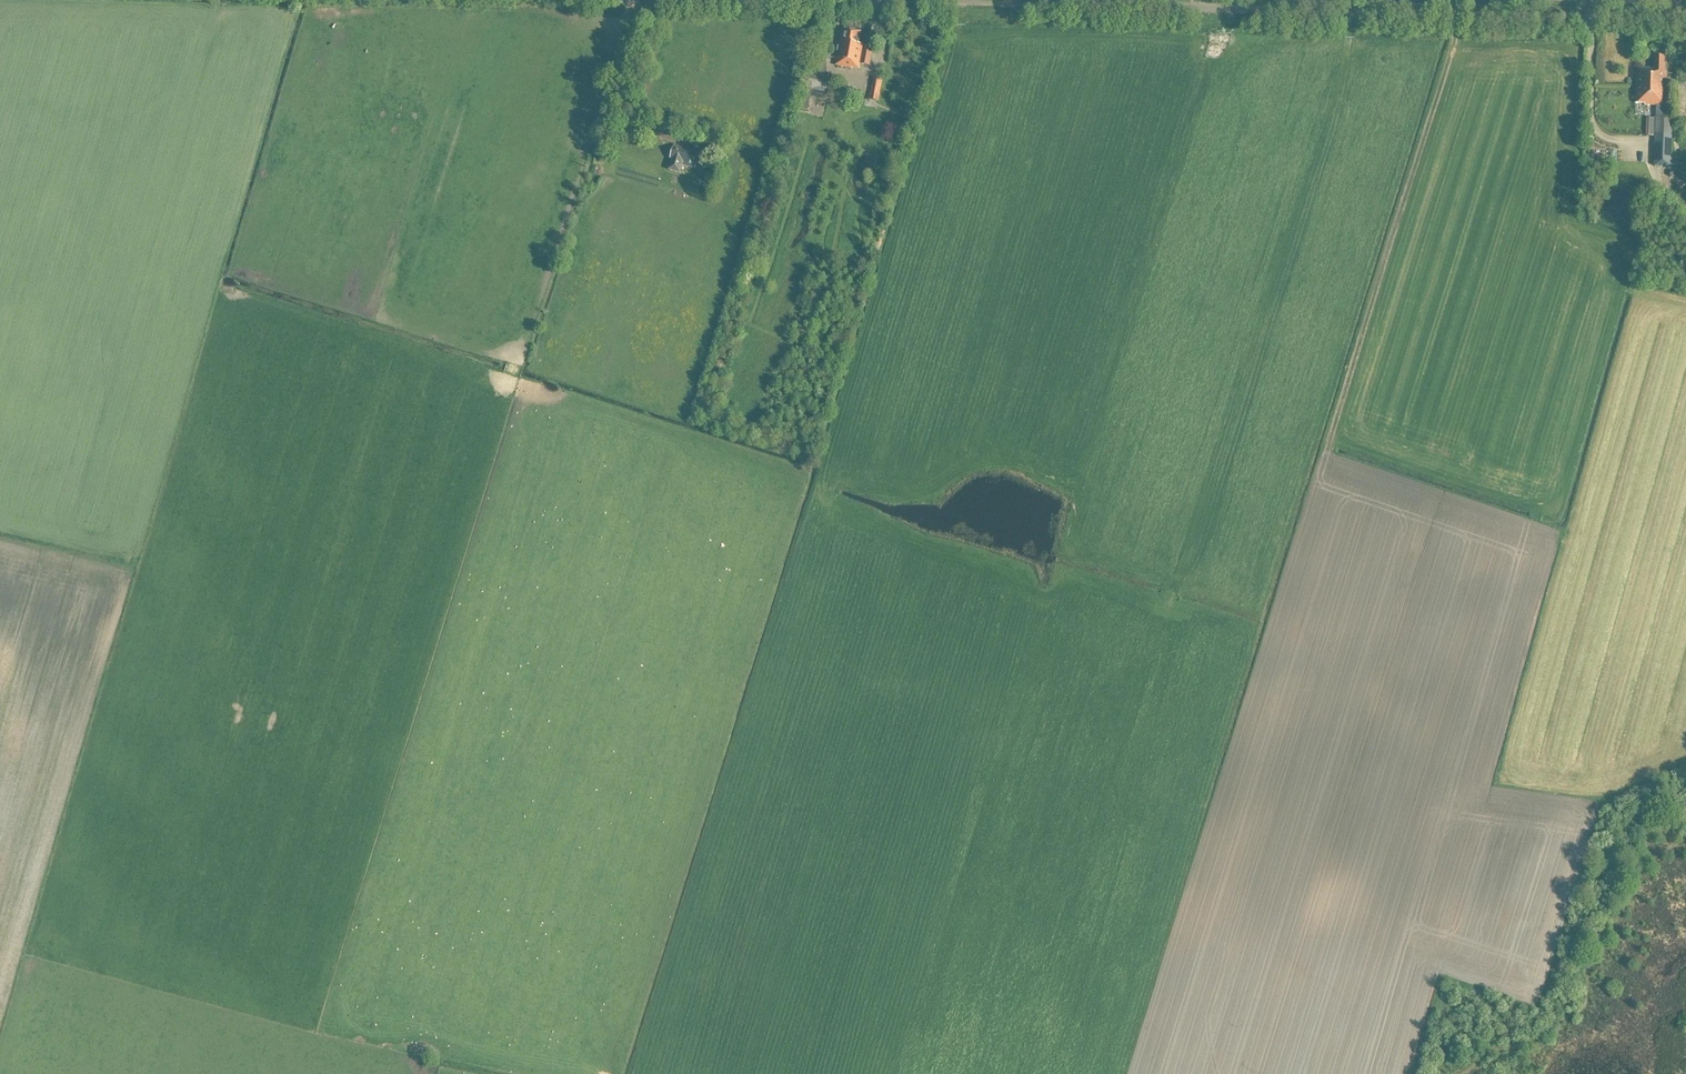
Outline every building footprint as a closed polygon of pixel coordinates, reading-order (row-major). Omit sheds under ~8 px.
[(859,45),(862,33),(842,30),(840,42),(839,42),(835,66),(851,69),(852,69),(860,70),(861,66),(870,67),(874,48),(859,45)] [(1655,107),(1655,115),(1653,167),(1671,168),(1672,116),(1665,115),(1666,74),(1665,74),(1665,59),(1654,58),(1653,69),(1636,69),(1634,104),(1644,105),(1644,106),(1655,107)] [(879,99),(882,81),(873,80),(870,97),(879,99)] [(912,132),(917,116),(906,113),(902,128),(912,132)] [(805,122),(798,120),(794,132),(802,135),(805,122)] [(725,158),(728,148),(711,143),(708,154),(725,158)] [(695,171),(700,155),(675,147),(671,161),(672,161),(668,172),(680,175),(682,167),(695,171)]
